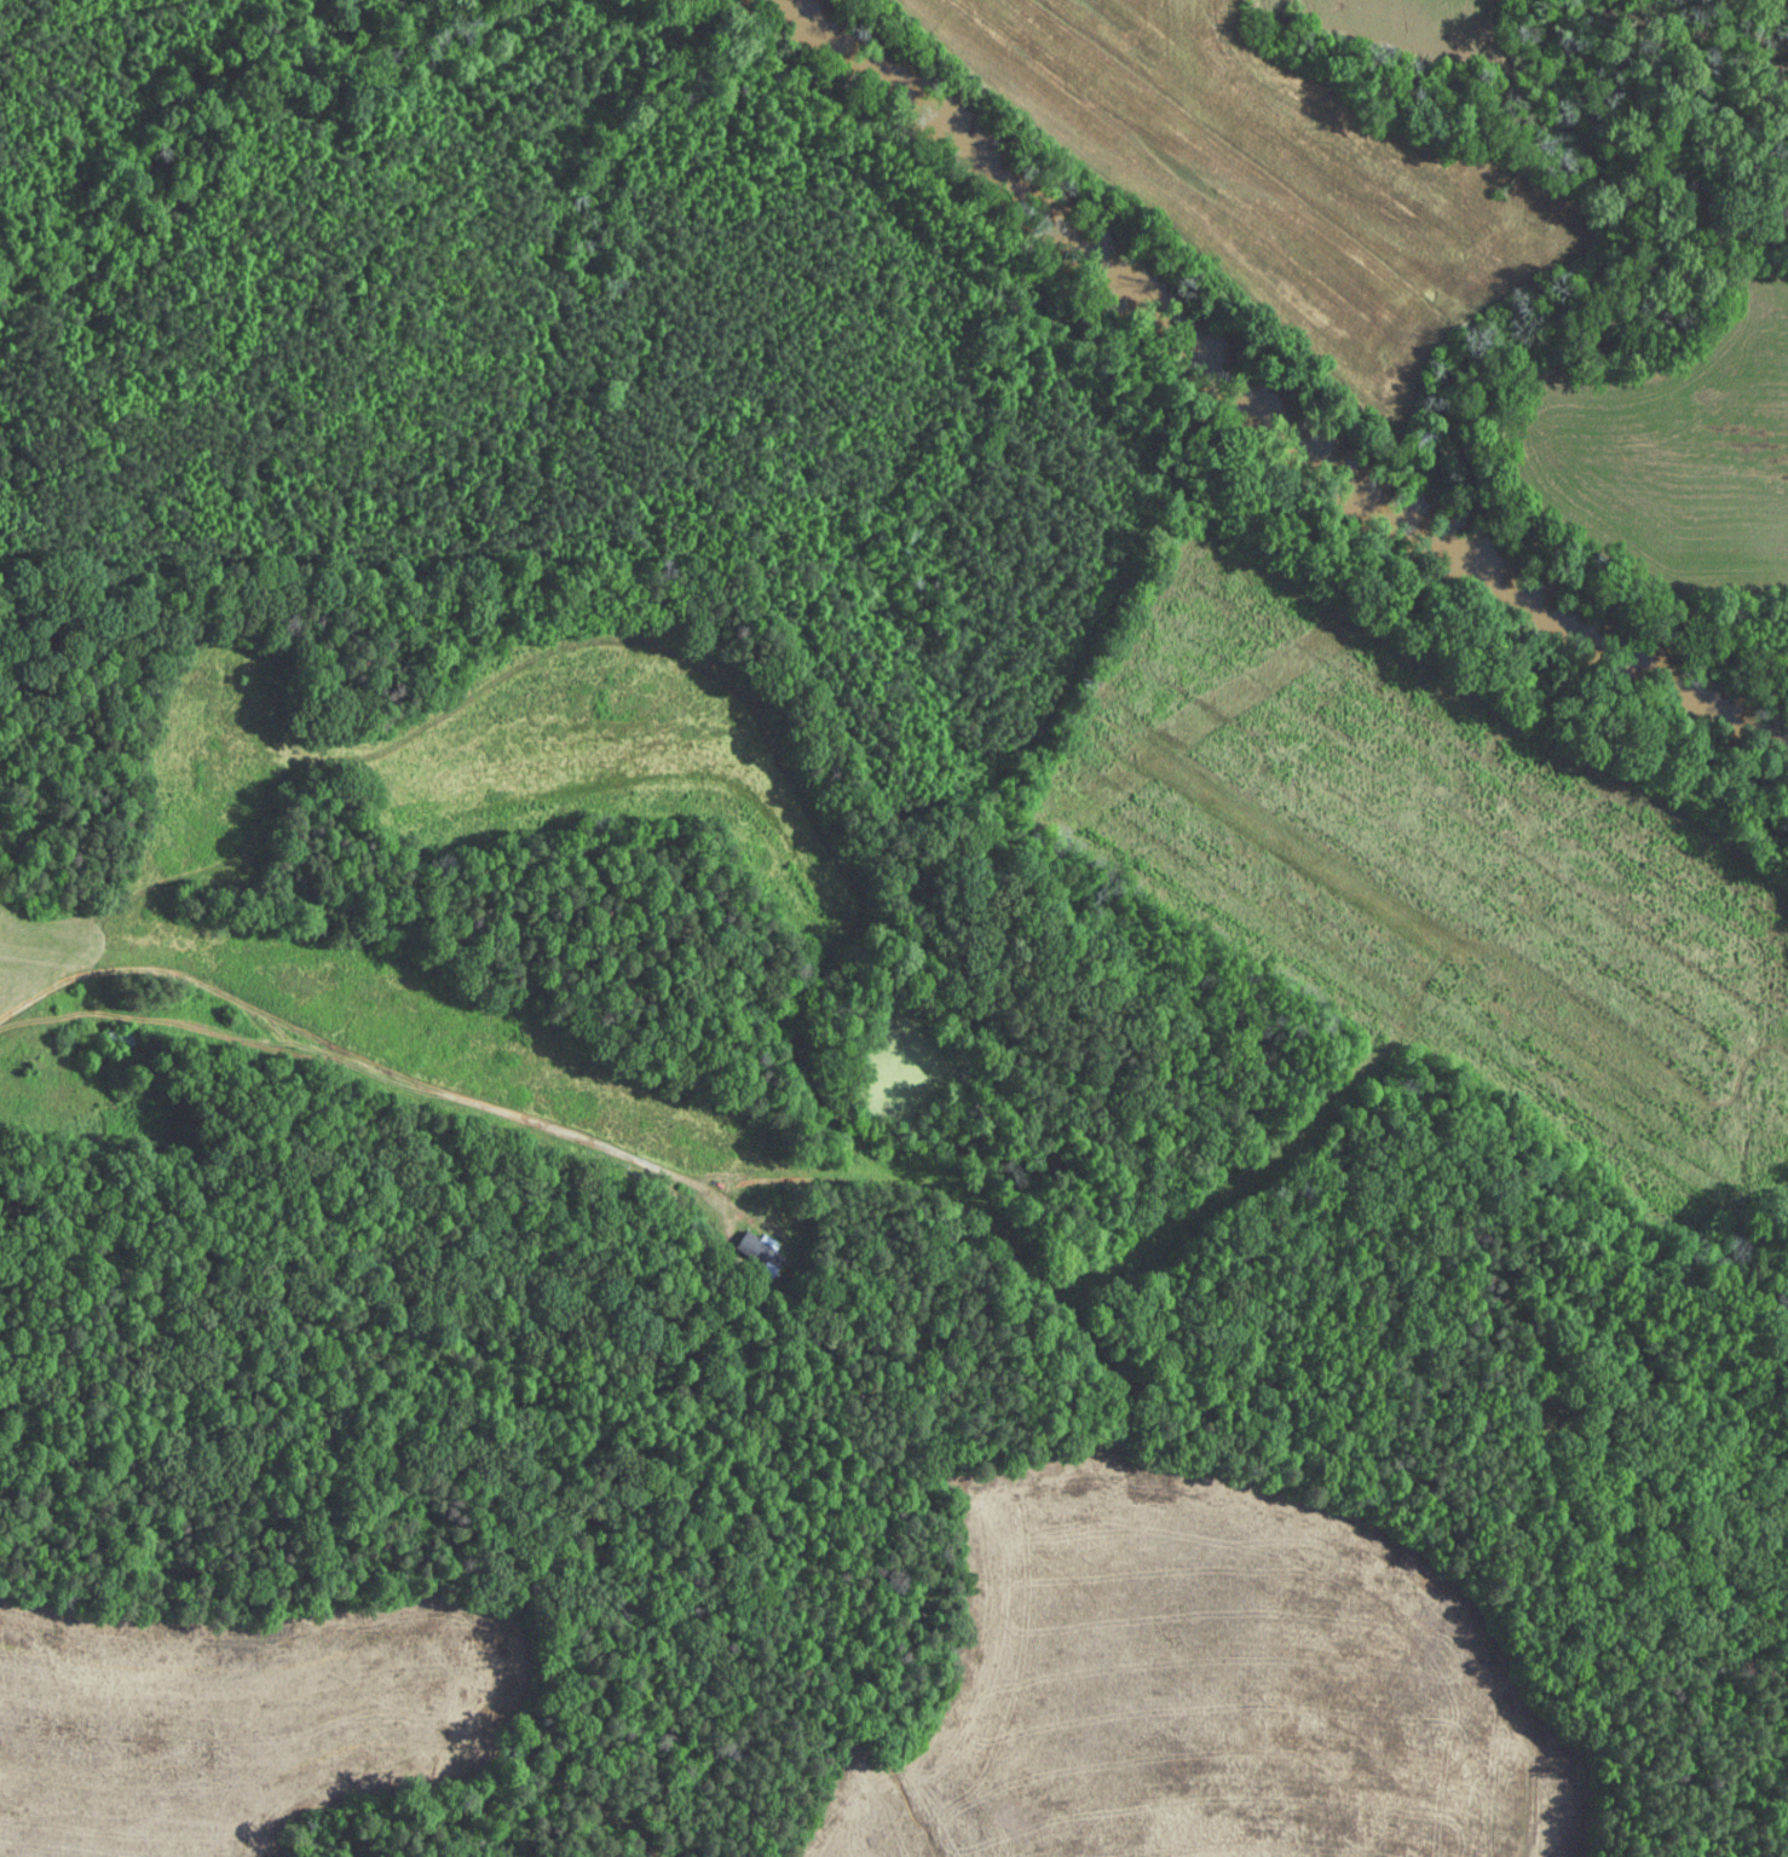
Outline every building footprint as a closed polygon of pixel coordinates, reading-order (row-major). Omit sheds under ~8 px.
[(773,1249),(750,1228),(736,1243),(759,1265),(773,1249)]
